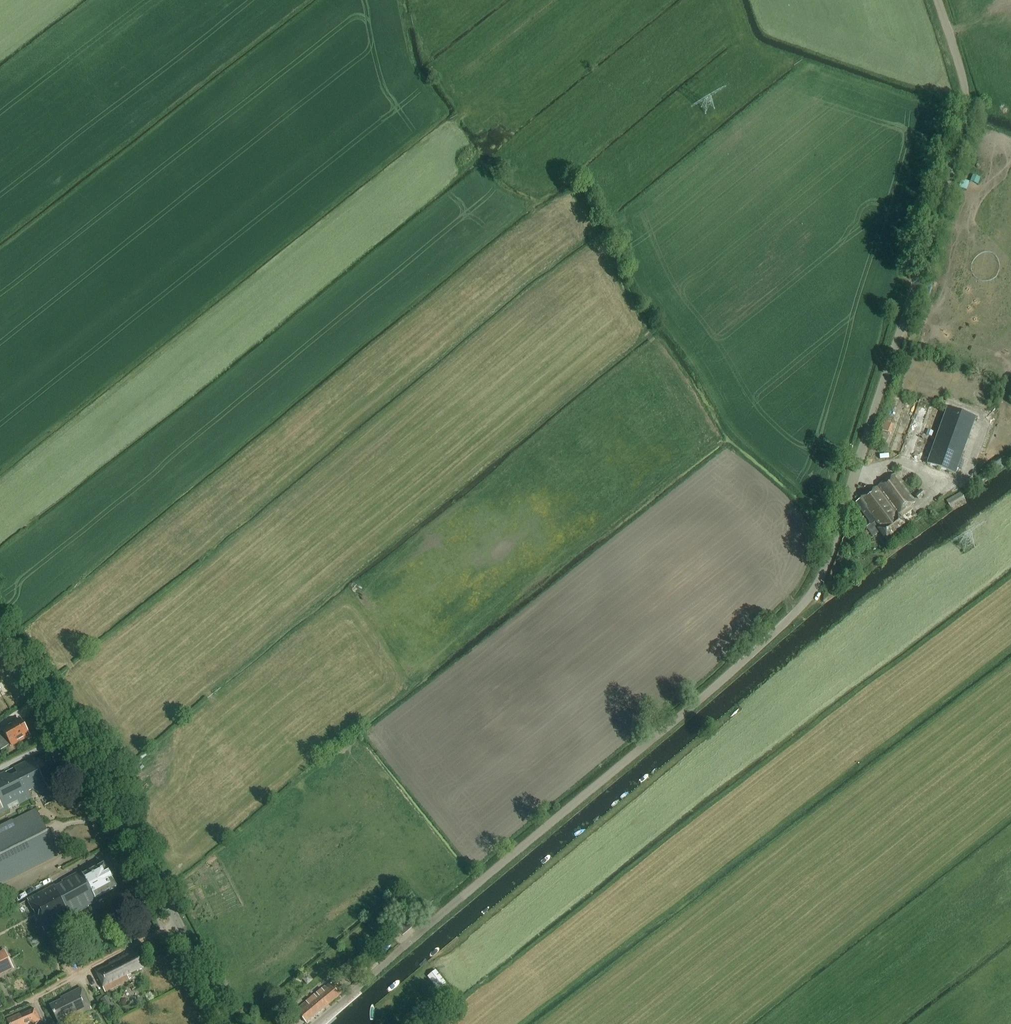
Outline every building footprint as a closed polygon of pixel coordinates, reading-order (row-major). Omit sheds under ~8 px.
[(943,397),(946,388),(922,383),(920,391),(943,397)] [(948,406),(927,464),(955,474),(976,417),(948,406)] [(879,433),(876,442),(886,445),(889,436),(879,433)] [(865,525),(872,535),(878,531),(887,542),(907,527),(899,517),(917,504),(895,475),(856,504),(869,522),(865,525)] [(921,490),(914,496),(919,501),(925,495),(921,490)] [(947,502),(954,514),(968,506),(961,494),(947,502)] [(855,526),(857,515),(851,514),(849,524),(855,526)] [(3,733),(0,735),(0,749),(1,751),(10,746),(11,747),(30,737),(21,720),(2,731),(3,733)] [(0,776),(0,814),(9,810),(8,807),(18,802),(20,804),(30,799),(32,798),(29,793),(33,791),(40,794),(49,790),(46,785),(66,775),(55,754),(35,763),(33,759),(15,768),(18,776),(14,778),(5,773),(0,776)] [(59,857),(36,810),(0,827),(0,887),(59,857)] [(81,872),(55,886),(71,917),(97,903),(95,899),(116,888),(104,865),(83,876),(81,872)] [(44,931),(71,917),(55,886),(28,900),(44,931)] [(407,922),(398,930),(403,936),(413,928),(407,922)] [(140,948),(94,971),(105,992),(130,980),(128,977),(144,968),(141,962),(146,960),(140,948)] [(13,970),(4,951),(0,953),(0,976),(13,970)] [(445,982),(435,971),(428,977),(438,989),(445,982)] [(295,1011),(306,1023),(307,1023),(345,992),(335,980),(326,988),(324,986),(295,1011)] [(61,1000),(50,1006),(59,1023),(69,1019),(70,1021),(91,1010),(81,989),(61,999),(61,1000)] [(110,1011),(116,1007),(109,995),(103,999),(110,1011)] [(7,1021),(9,1023),(36,1023),(40,1022),(35,1010),(20,1016),(20,1015),(7,1021)]
